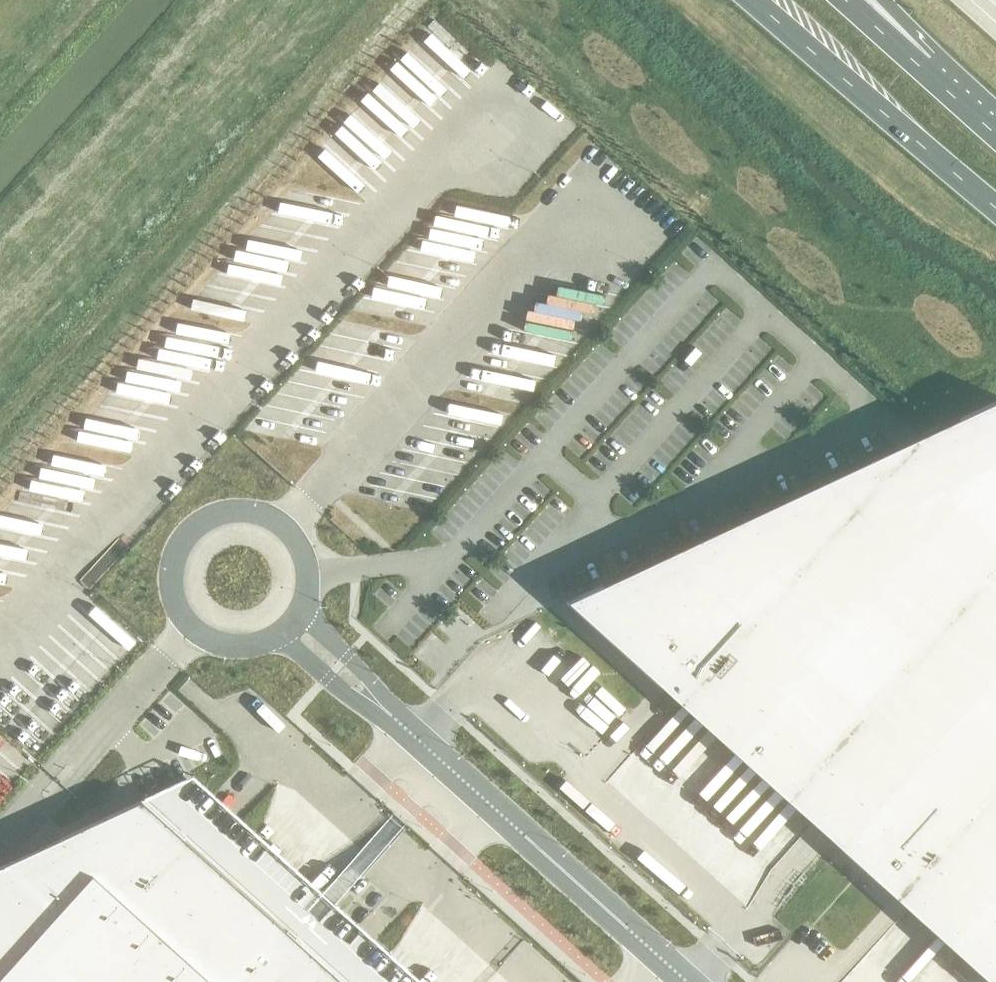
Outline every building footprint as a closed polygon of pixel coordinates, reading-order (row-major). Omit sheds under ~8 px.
[(920,435),(601,584),(601,583),(567,599),(680,701),(813,821),(841,846),(908,907),(992,981),(995,981),(995,399),(920,435)] [(101,596),(90,608),(127,643),(138,631),(101,596)] [(144,800),(207,856),(260,904),(347,981),(418,981),(206,791),(191,777),(144,800)] [(142,798),(0,865),(0,981),(347,981),(142,798)]
